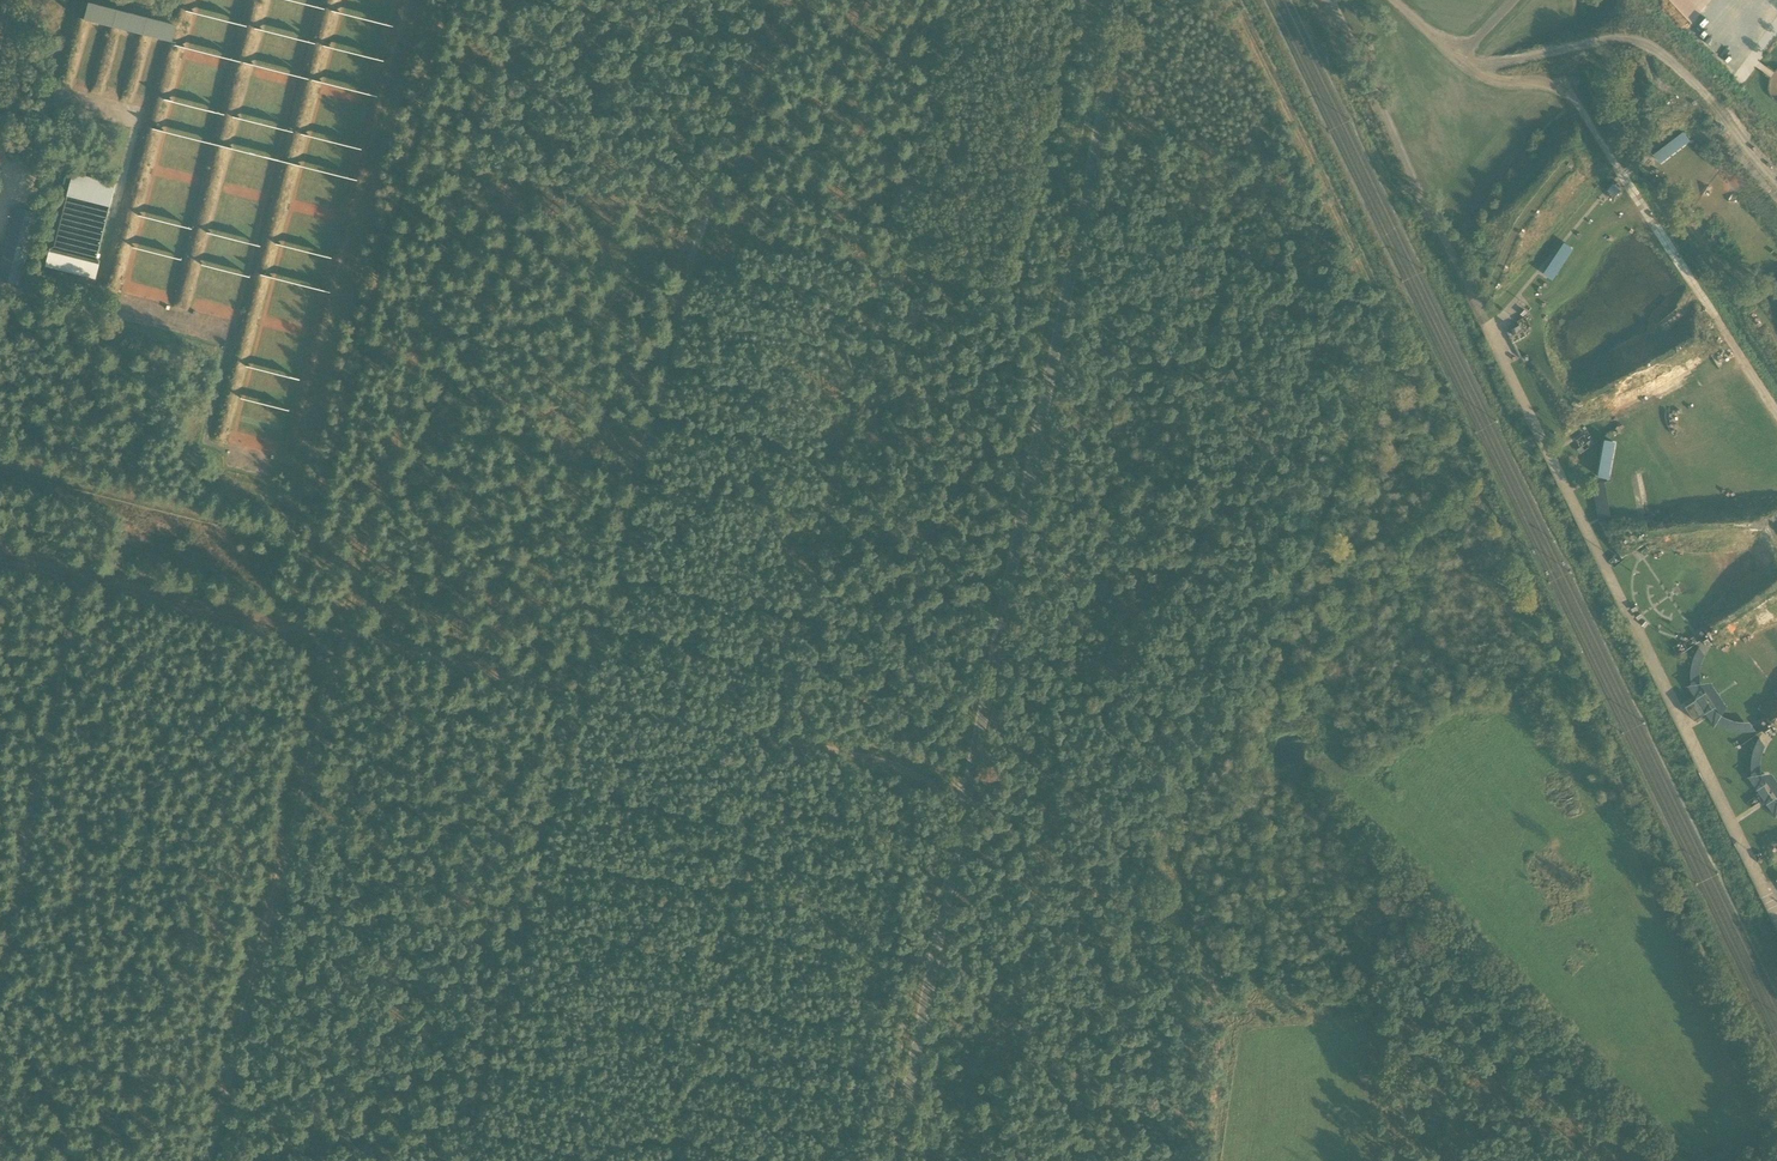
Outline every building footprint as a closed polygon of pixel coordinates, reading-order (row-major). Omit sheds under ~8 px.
[(166,42),(170,25),(82,3),(78,21),(166,42)] [(1685,132),(1650,152),(1656,164),(1692,143),(1685,132)] [(50,249),(45,266),(95,279),(100,261),(97,257),(116,184),(73,173),(54,246),(50,248),(50,249)] [(1549,281),(1570,248),(1561,242),(1539,275),(1549,281)] [(130,255),(122,292),(170,302),(173,289),(165,287),(169,268),(165,267),(167,258),(130,250),(129,254),(130,255)] [(201,311),(204,299),(196,297),(193,308),(201,311)] [(1513,341),(1525,335),(1519,325),(1508,330),(1513,341)] [(285,410),(286,404),(268,400),(267,406),(285,410)] [(238,443),(240,433),(239,433),(241,420),(233,418),(229,442),(238,443)] [(1594,475),(1604,477),(1613,440),(1602,438),(1594,475)] [(1735,607),(1718,619),(1725,629),(1742,618),(1735,607)] [(1705,714),(1696,700),(1686,707),(1695,721),(1705,714)]
